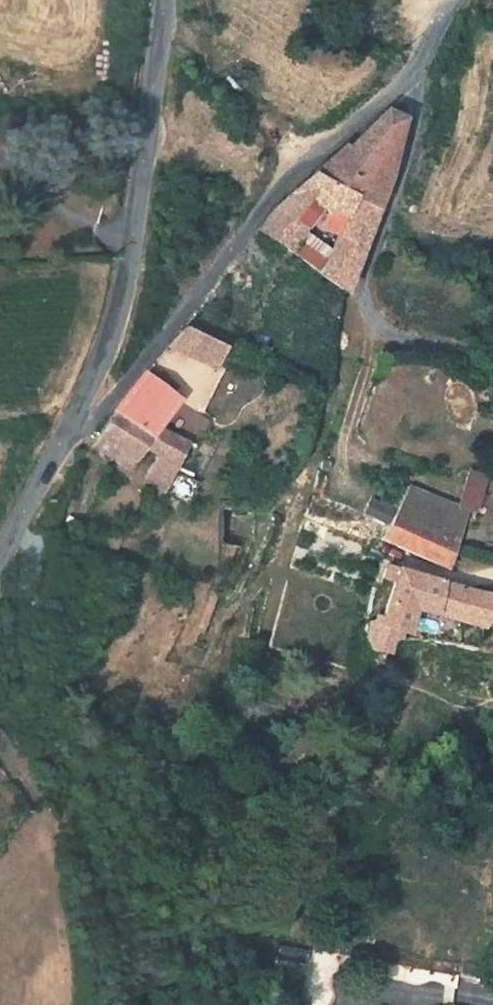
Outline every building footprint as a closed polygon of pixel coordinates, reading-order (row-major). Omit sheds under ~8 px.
[(331,250),(322,274),(347,292),(391,174),(404,119),(385,110),(346,150),(342,146),(311,176),(335,190),(325,212),(342,220),(331,250)] [(276,210),(260,230),(322,274),(331,250),(299,229),(314,207),(325,212),(335,190),(311,176),(276,210)] [(208,421),(143,374),(97,435),(119,450),(112,461),(124,470),(144,447),(157,454),(143,486),(164,493),(186,446),(195,450),(208,421)] [(97,435),(88,446),(112,461),(119,450),(97,435)] [(330,463),(323,461),(320,470),(328,472),(330,463)] [(478,502),(486,475),(468,471),(461,497),(478,502)] [(427,558),(443,565),(446,558),(452,539),(463,509),(409,488),(398,508),(396,512),(389,525),(382,539),(427,558)] [(389,525),(396,512),(376,501),(369,515),(389,525)] [(241,509),(241,507),(221,507),(221,547),(246,548),(248,509),(241,509)] [(379,575),(379,577),(391,581),(376,621),(393,627),(403,631),(410,607),(479,626),(484,619),(492,611),(492,594),(492,595),(424,575),(384,564),(379,575)] [(366,648),(388,653),(393,627),(376,621),(366,648)]
